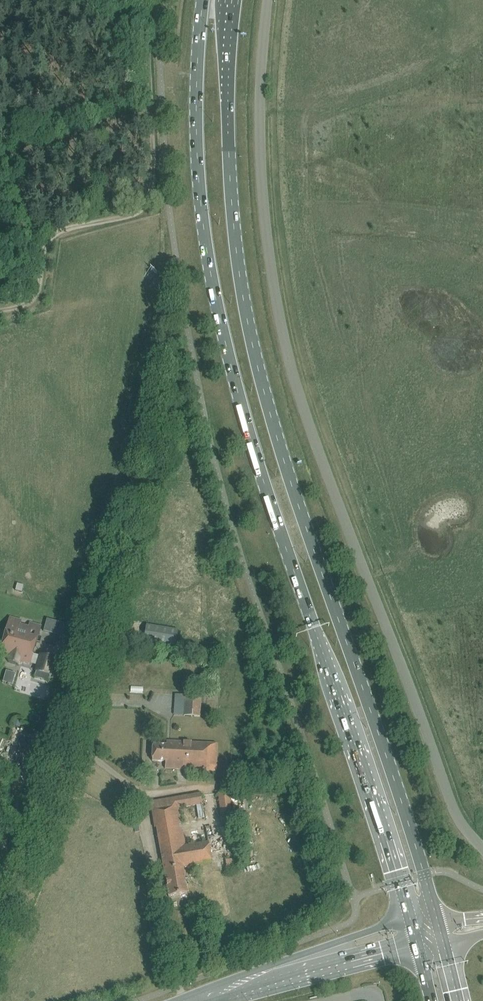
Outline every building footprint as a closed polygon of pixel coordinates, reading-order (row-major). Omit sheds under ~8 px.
[(38,666),(36,671),(50,675),(55,660),(41,656),(40,657),(33,655),(35,648),(34,648),(32,648),(34,641),(36,641),(36,642),(37,642),(41,627),(29,623),(29,624),(30,624),(29,628),(19,625),(20,622),(21,622),(21,621),(9,618),(5,634),(3,633),(3,636),(1,636),(0,640),(0,642),(1,642),(0,645),(1,645),(0,650),(0,656),(10,659),(9,663),(18,665),(19,661),(30,665),(31,664),(38,666)] [(47,619),(43,631),(56,635),(59,623),(47,619)] [(146,625),(143,641),(175,647),(178,630),(146,625)] [(3,686),(13,688),(22,691),(25,681),(6,676),(3,686)] [(185,716),(200,717),(201,697),(186,696),(185,716)] [(152,761),(165,762),(165,769),(217,771),(219,745),(166,742),(166,745),(153,745),(152,761)] [(228,792),(218,793),(220,814),(231,812),(228,792)] [(157,828),(166,881),(184,878),(183,868),(212,863),(210,853),(208,842),(185,846),(183,831),(180,832),(179,824),(182,823),(179,809),(203,804),(201,793),(150,802),(155,828),(157,828)] [(184,878),(166,881),(169,897),(187,893),(184,878)]
